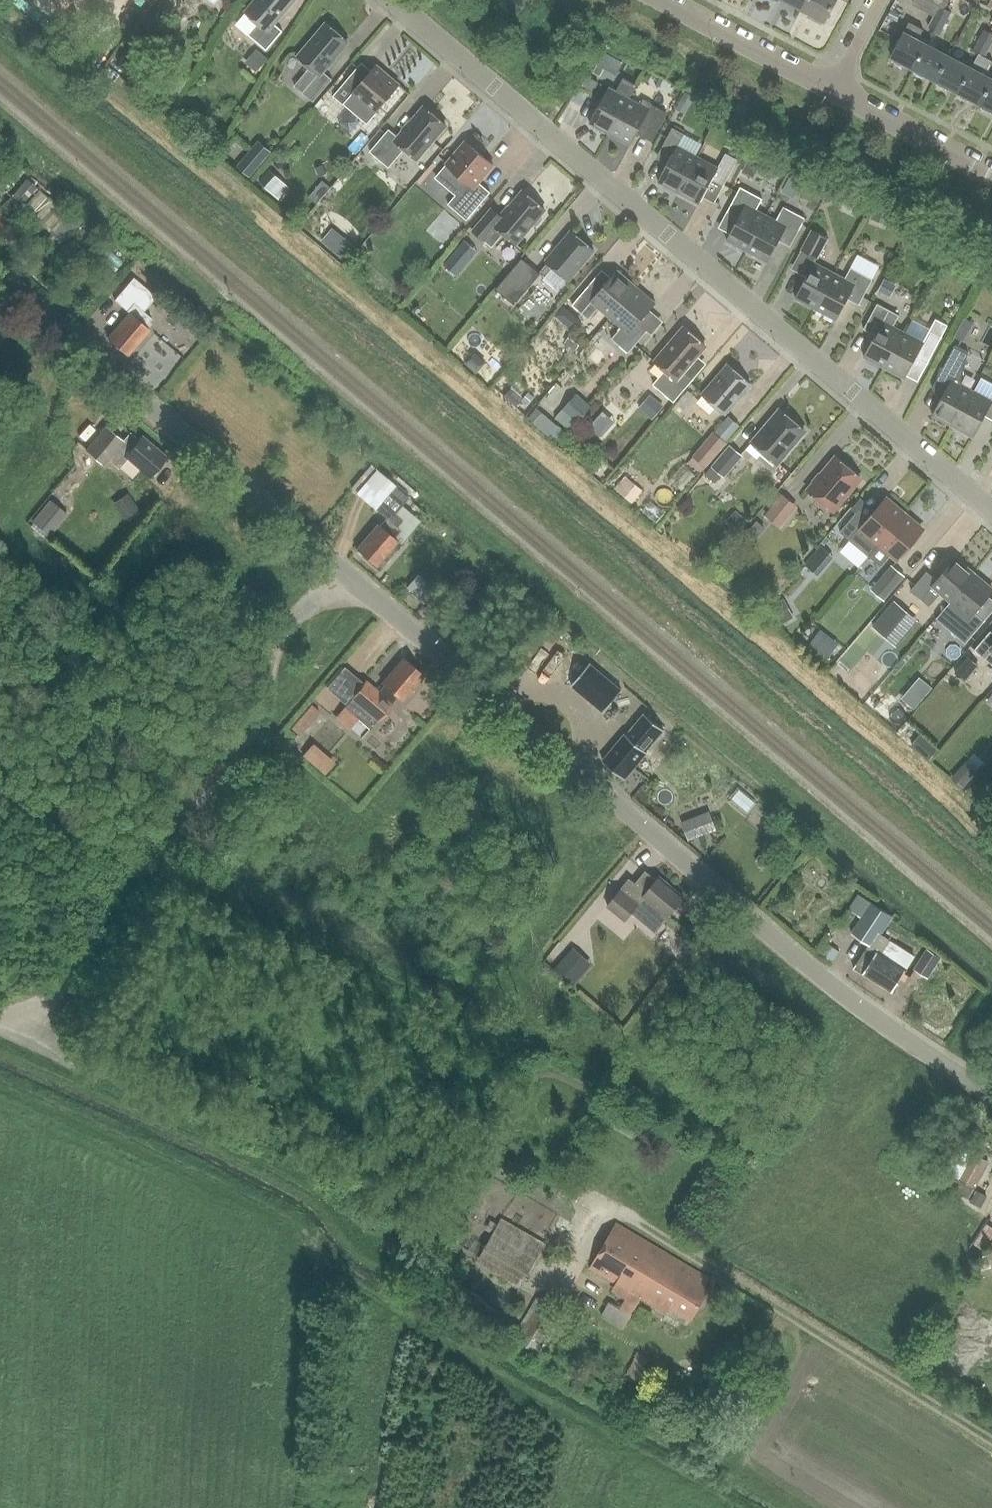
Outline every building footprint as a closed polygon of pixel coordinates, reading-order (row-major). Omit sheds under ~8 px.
[(283,32),(274,24),(294,0),(258,0),(246,14),(258,24),(248,35),(267,51),(283,32)] [(807,0),(782,0),(802,10),(807,0)] [(802,10),(824,22),(835,0),(807,0),(802,10)] [(934,18),(946,24),(952,13),(940,7),(934,18)] [(892,11),(888,17),(897,21),(900,15),(892,11)] [(940,34),(946,24),(934,18),(929,28),(940,34)] [(914,69),(927,45),(919,41),(924,31),(909,23),(891,57),(894,58),(893,61),(901,65),(902,63),(914,69)] [(327,24),(299,58),(311,68),(295,86),(314,102),(333,80),(323,72),(348,42),(327,24)] [(991,47),(991,34),(986,31),(980,41),(991,47)] [(987,57),(991,47),(980,41),(975,51),(987,57)] [(937,81),(950,57),(927,45),(914,69),(917,70),(915,73),(924,77),(925,75),(937,81)] [(991,86),(991,79),(986,76),(991,64),(991,61),(979,55),(972,69),(959,93),(962,95),(960,97),(969,102),(970,99),(982,105),(991,86)] [(959,93),(972,69),(950,57),(937,81),(940,83),(938,86),(946,90),(948,87),(959,93)] [(359,67),(334,96),(344,105),(354,94),(376,113),(399,85),(377,66),(372,72),(369,75),(359,67)] [(590,77),(584,87),(595,93),(600,83),(590,77)] [(623,79),(617,92),(630,99),(636,86),(623,79)] [(982,105),(984,107),(983,109),(991,113),(991,111),(991,86),(982,105)] [(610,135),(630,99),(617,92),(609,88),(590,124),(610,135)] [(610,135),(631,146),(642,124),(657,132),(667,114),(652,106),(650,110),(630,99),(610,135)] [(682,99),(677,110),(686,115),(692,103),(682,99)] [(405,149),(417,159),(446,125),(425,108),(399,138),(389,130),(370,152),(389,168),(405,149)] [(748,126),(743,137),(754,142),(759,131),(748,126)] [(679,193),(698,157),(679,146),(685,135),(673,128),(659,155),(670,161),(659,182),(679,193)] [(479,183),(494,166),(466,142),(447,165),(468,182),(448,205),(467,221),(491,193),(486,188),(479,183)] [(698,157),(679,193),(699,204),(712,180),(724,187),(738,161),(726,154),(718,168),(698,157)] [(245,158),(238,166),(250,176),(257,168),(245,158)] [(270,171),(260,182),(280,198),(289,187),(280,179),(270,171)] [(11,198),(20,206),(36,188),(26,180),(11,198)] [(748,252),(767,215),(757,210),(763,199),(741,187),(727,213),(739,219),(727,241),(748,252)] [(504,234),(516,244),(545,209),(525,192),(503,218),(493,209),(474,231),(492,247),(504,234)] [(767,215),(748,252),(768,263),(779,241),(791,247),(806,218),(785,206),(777,221),(767,215)] [(831,235),(816,226),(805,246),(820,255),(831,235)] [(594,251),(572,232),(547,262),(553,268),(568,280),(569,281),(594,251)] [(343,237),(333,250),(344,258),(354,245),(343,237)] [(443,266),(457,277),(478,252),(465,241),(443,266)] [(816,310),(836,274),(838,270),(811,255),(801,274),(807,277),(796,299),(816,310)] [(522,260),(496,291),(513,305),(539,274),(522,260)] [(553,268),(543,280),(557,293),(568,280),(553,268)] [(873,280),(851,268),(848,275),(838,270),(836,274),(816,310),(837,321),(848,299),(860,306),(873,280)] [(610,318),(637,287),(618,271),(600,292),(591,284),(572,306),(589,320),(599,309),(610,318)] [(885,279),(879,291),(891,297),(897,286),(885,279)] [(130,314),(108,338),(128,355),(150,330),(146,327),(153,319),(144,312),(156,299),(134,280),(116,301),(130,314)] [(612,339),(629,354),(648,332),(638,324),(656,303),(637,287),(610,318),(622,328),(612,339)] [(164,295),(153,308),(164,318),(175,305),(164,295)] [(885,368),(904,332),(894,327),(900,316),(878,304),(864,330),(876,336),(864,357),(885,368)] [(654,385),(674,402),(693,380),(683,372),(706,346),(685,328),(656,363),(666,371),(654,385)] [(572,332),(565,343),(576,350),(583,339),(572,332)] [(904,332),(885,368),(905,379),(917,358),(928,364),(942,338),(930,332),(924,342),(904,332)] [(953,427),(973,390),(961,384),(969,352),(956,345),(933,388),(944,394),(933,416),(953,427)] [(725,414),(751,384),(729,365),(703,395),(725,414)] [(953,427),(974,438),(985,416),(991,420),(991,401),(973,390),(953,427)] [(577,392),(556,417),(570,429),(577,421),(579,422),(593,406),(577,392)] [(529,393),(522,401),(528,406),(535,397),(529,393)] [(768,424),(752,443),(778,465),(794,446),(792,444),(804,430),(782,411),(770,425),(768,424)] [(103,467),(109,460),(119,469),(128,459),(150,478),(167,457),(142,436),(139,440),(130,432),(123,441),(106,427),(85,452),(103,467)] [(714,431),(693,455),(706,466),(728,442),(727,441),(715,431),(714,431)] [(730,446),(712,467),(725,478),(743,456),(730,446)] [(824,471),(807,491),(833,513),(850,493),(848,491),(860,477),(838,458),(826,473),(824,471)] [(643,491),(626,477),(616,490),(632,504),(643,491)] [(378,524),(357,550),(377,567),(398,541),(394,538),(401,530),(396,526),(402,519),(395,513),(401,505),(408,497),(395,486),(376,509),(387,518),(380,526),(378,524)] [(128,493),(113,503),(123,519),(139,509),(128,493)] [(784,494),(766,515),(781,527),(799,506),(784,494)] [(857,511),(839,531),(849,540),(851,541),(869,557),(877,547),(905,515),(886,499),(878,508),(868,520),(857,511)] [(50,500),(32,522),(50,536),(68,515),(50,500)] [(905,515),(877,547),(890,557),(896,563),(924,531),(905,515)] [(877,547),(869,557),(881,567),(890,557),(877,547)] [(927,572),(911,591),(930,607),(941,593),(951,602),(975,574),(956,558),(937,581),(927,572)] [(871,590),(885,601),(905,577),(891,566),(871,590)] [(417,574),(405,588),(423,604),(435,589),(417,574)] [(937,619),(956,635),(966,643),(985,621),(975,613),(991,593),(991,589),(975,574),(951,602),(937,619)] [(894,601),(872,627),(886,638),(907,612),(894,601)] [(825,629),(813,645),(829,656),(841,640),(825,629)] [(991,632),(975,650),(991,665),(991,632)] [(970,656),(956,672),(966,681),(980,665),(970,656)] [(370,729),(373,726),(398,697),(402,700),(424,675),(404,658),(382,683),(384,685),(378,692),(366,682),(344,707),(370,729)] [(599,668),(582,689),(614,716),(631,695),(599,668)] [(906,696),(919,706),(937,684),(924,673),(906,696)] [(625,735),(604,760),(626,778),(646,754),(645,753),(662,731),(644,716),(627,737),(625,735)] [(929,743),(921,753),(930,760),(938,750),(929,743)] [(313,744),(303,756),(317,768),(327,756),(313,744)] [(966,762),(952,777),(964,788),(978,773),(966,762)] [(695,817),(682,823),(689,841),(703,835),(695,817)] [(625,920),(646,896),(669,917),(685,899),(675,891),(676,889),(660,876),(657,880),(647,871),(636,883),(630,878),(607,904),(625,920)] [(871,903),(851,933),(872,946),(880,934),(891,916),(871,903)] [(868,949),(855,969),(881,986),(882,984),(892,991),(906,970),(915,956),(882,935),(880,934),(872,946),(869,950),(868,949)] [(929,949),(915,969),(929,978),(943,958),(929,949)] [(568,953),(554,969),(564,978),(573,986),(587,970),(568,953)] [(959,1198),(961,1195),(970,1200),(989,1163),(972,1154),(971,1156),(958,1150),(946,1173),(956,1178),(948,1192),(959,1198)] [(491,1220),(485,1230),(493,1234),(494,1233),(499,1224),(491,1220)] [(623,1330),(629,1319),(641,1298),(667,1314),(670,1308),(692,1321),(710,1289),(705,1286),(710,1279),(617,1224),(591,1268),(631,1292),(620,1310),(610,1303),(601,1317),(623,1330)] [(493,1234),(476,1263),(520,1289),(537,1258),(494,1233),(493,1234)] [(979,1257),(984,1275),(988,1274),(989,1275),(991,1275),(991,1243),(989,1244),(991,1252),(986,1254),(987,1255),(979,1257)] [(536,1296),(512,1337),(539,1354),(564,1313),(536,1296)]
